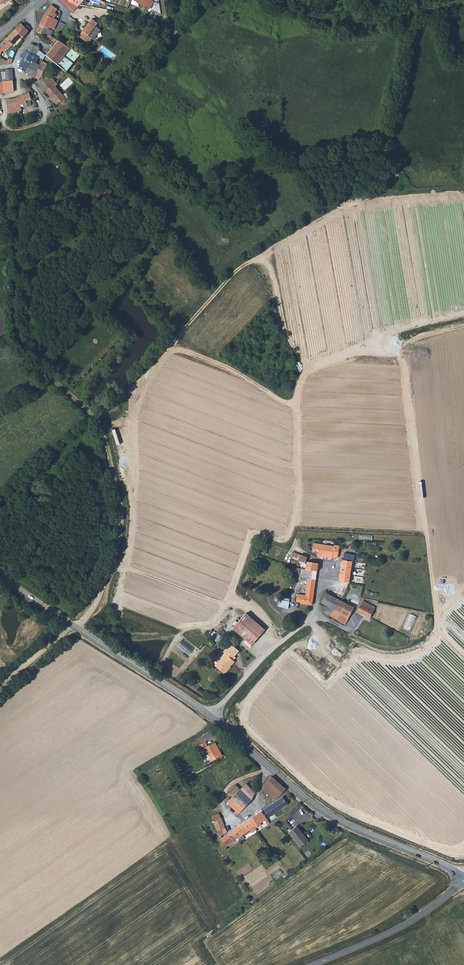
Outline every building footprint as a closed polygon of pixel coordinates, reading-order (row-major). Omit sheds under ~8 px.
[(62,1),(69,9),(73,5),(71,3),(68,0),(61,0),(62,1)] [(163,5),(153,0),(134,0),(159,12),(163,5)] [(55,13),(57,9),(52,5),(46,13),(37,31),(47,36),(48,35),(49,36),(50,35),(51,35),(52,35),(53,31),(49,29),(49,28),(55,29),(59,20),(56,18),(53,16),(55,13)] [(28,17),(21,23),(29,31),(34,23),(28,17)] [(95,25),(89,21),(79,36),(88,42),(92,37),(93,38),(100,28),(95,25)] [(14,30),(6,38),(13,45),(22,36),(23,37),(29,31),(21,23),(14,29),(14,30)] [(8,49),(13,45),(6,38),(4,40),(1,42),(6,47),(8,49)] [(66,71),(81,54),(60,41),(46,55),(66,71)] [(31,43),(27,51),(36,55),(38,50),(40,47),(31,43)] [(43,59),(36,55),(27,51),(23,49),(21,57),(23,58),(31,62),(36,64),(40,66),(37,73),(42,76),(45,70),(48,64),(43,61),(43,59)] [(40,66),(36,64),(31,62),(23,58),(20,65),(21,67),(27,70),(30,64),(31,65),(28,70),(27,73),(35,76),(37,73),(40,66)] [(2,71),(3,81),(13,80),(12,68),(6,69),(6,71),(2,71)] [(51,76),(40,87),(44,92),(47,89),(56,99),(55,99),(59,103),(62,100),(65,102),(69,98),(57,85),(58,83),(51,76)] [(3,82),(3,90),(2,90),(3,93),(14,92),(13,80),(3,81),(3,82)] [(10,107),(8,107),(9,113),(22,110),(21,105),(22,105),(23,108),(32,105),(30,99),(32,99),(29,93),(15,98),(8,100),(10,107)] [(336,555),(336,554),(337,550),(326,549),(326,544),(319,544),(318,548),(318,556),(332,558),(332,555),(336,555)] [(293,552),(291,557),(297,560),(299,554),(293,552)] [(299,554),(297,560),(296,563),(302,565),(304,562),(305,556),(299,554)] [(342,564),(339,580),(348,581),(352,560),(343,559),(342,564)] [(306,562),(305,569),(316,570),(317,563),(306,562)] [(300,576),(307,577),(315,578),(316,570),(305,569),(301,569),(300,576)] [(313,598),(315,578),(307,577),(305,595),(310,596),(310,598),(313,598)] [(327,592),(322,602),(328,605),(332,607),(337,598),(327,592)] [(281,598),(279,607),(290,608),(291,600),(281,598)] [(337,598),(332,607),(328,605),(323,613),(326,613),(330,615),(333,608),(337,609),(341,600),(337,598)] [(348,604),(341,600),(337,609),(333,608),(330,615),(341,621),(344,623),(350,615),(352,616),(354,611),(353,609),(354,607),(348,604)] [(368,603),(363,600),(358,611),(370,617),(374,609),(367,605),(368,603)] [(245,612),(232,628),(252,644),(265,629),(245,612)] [(412,631),(419,617),(411,614),(404,627),(412,631)] [(179,645),(190,655),(196,648),(185,639),(179,645)] [(216,666),(224,674),(228,670),(226,668),(228,666),(229,667),(234,662),(232,660),(235,657),(234,656),(237,651),(230,645),(226,649),(225,649),(222,652),(224,654),(217,662),(218,663),(216,666)] [(209,753),(213,760),(222,755),(219,751),(221,749),(217,742),(210,746),(207,740),(201,744),(206,754),(209,753)] [(279,760),(275,764),(285,773),(289,768),(279,760)] [(272,777),(266,783),(276,792),(273,796),(276,799),(280,795),(281,794),(284,790),(285,788),(272,777)] [(253,799),(256,794),(256,791),(248,782),(242,788),(253,799)] [(266,790),(273,796),(276,792),(266,783),(263,787),(266,790)] [(229,792),(234,796),(242,788),(237,784),(229,792)] [(253,799),(242,788),(234,796),(228,801),(239,813),(246,806),(253,799)] [(274,812),(288,804),(282,796),(262,809),(267,818),(275,813),(274,812)] [(257,824),(258,826),(268,820),(267,818),(262,809),(252,815),(257,824)] [(236,826),(241,835),(249,830),(250,831),(255,828),(253,826),(257,824),(252,815),(236,826)] [(223,821),(215,824),(217,830),(219,829),(220,834),(227,830),(223,821)] [(309,840),(298,825),(290,831),(302,846),(309,840)] [(233,841),(233,840),(241,835),(236,826),(227,832),(220,837),(226,846),(233,841)]
